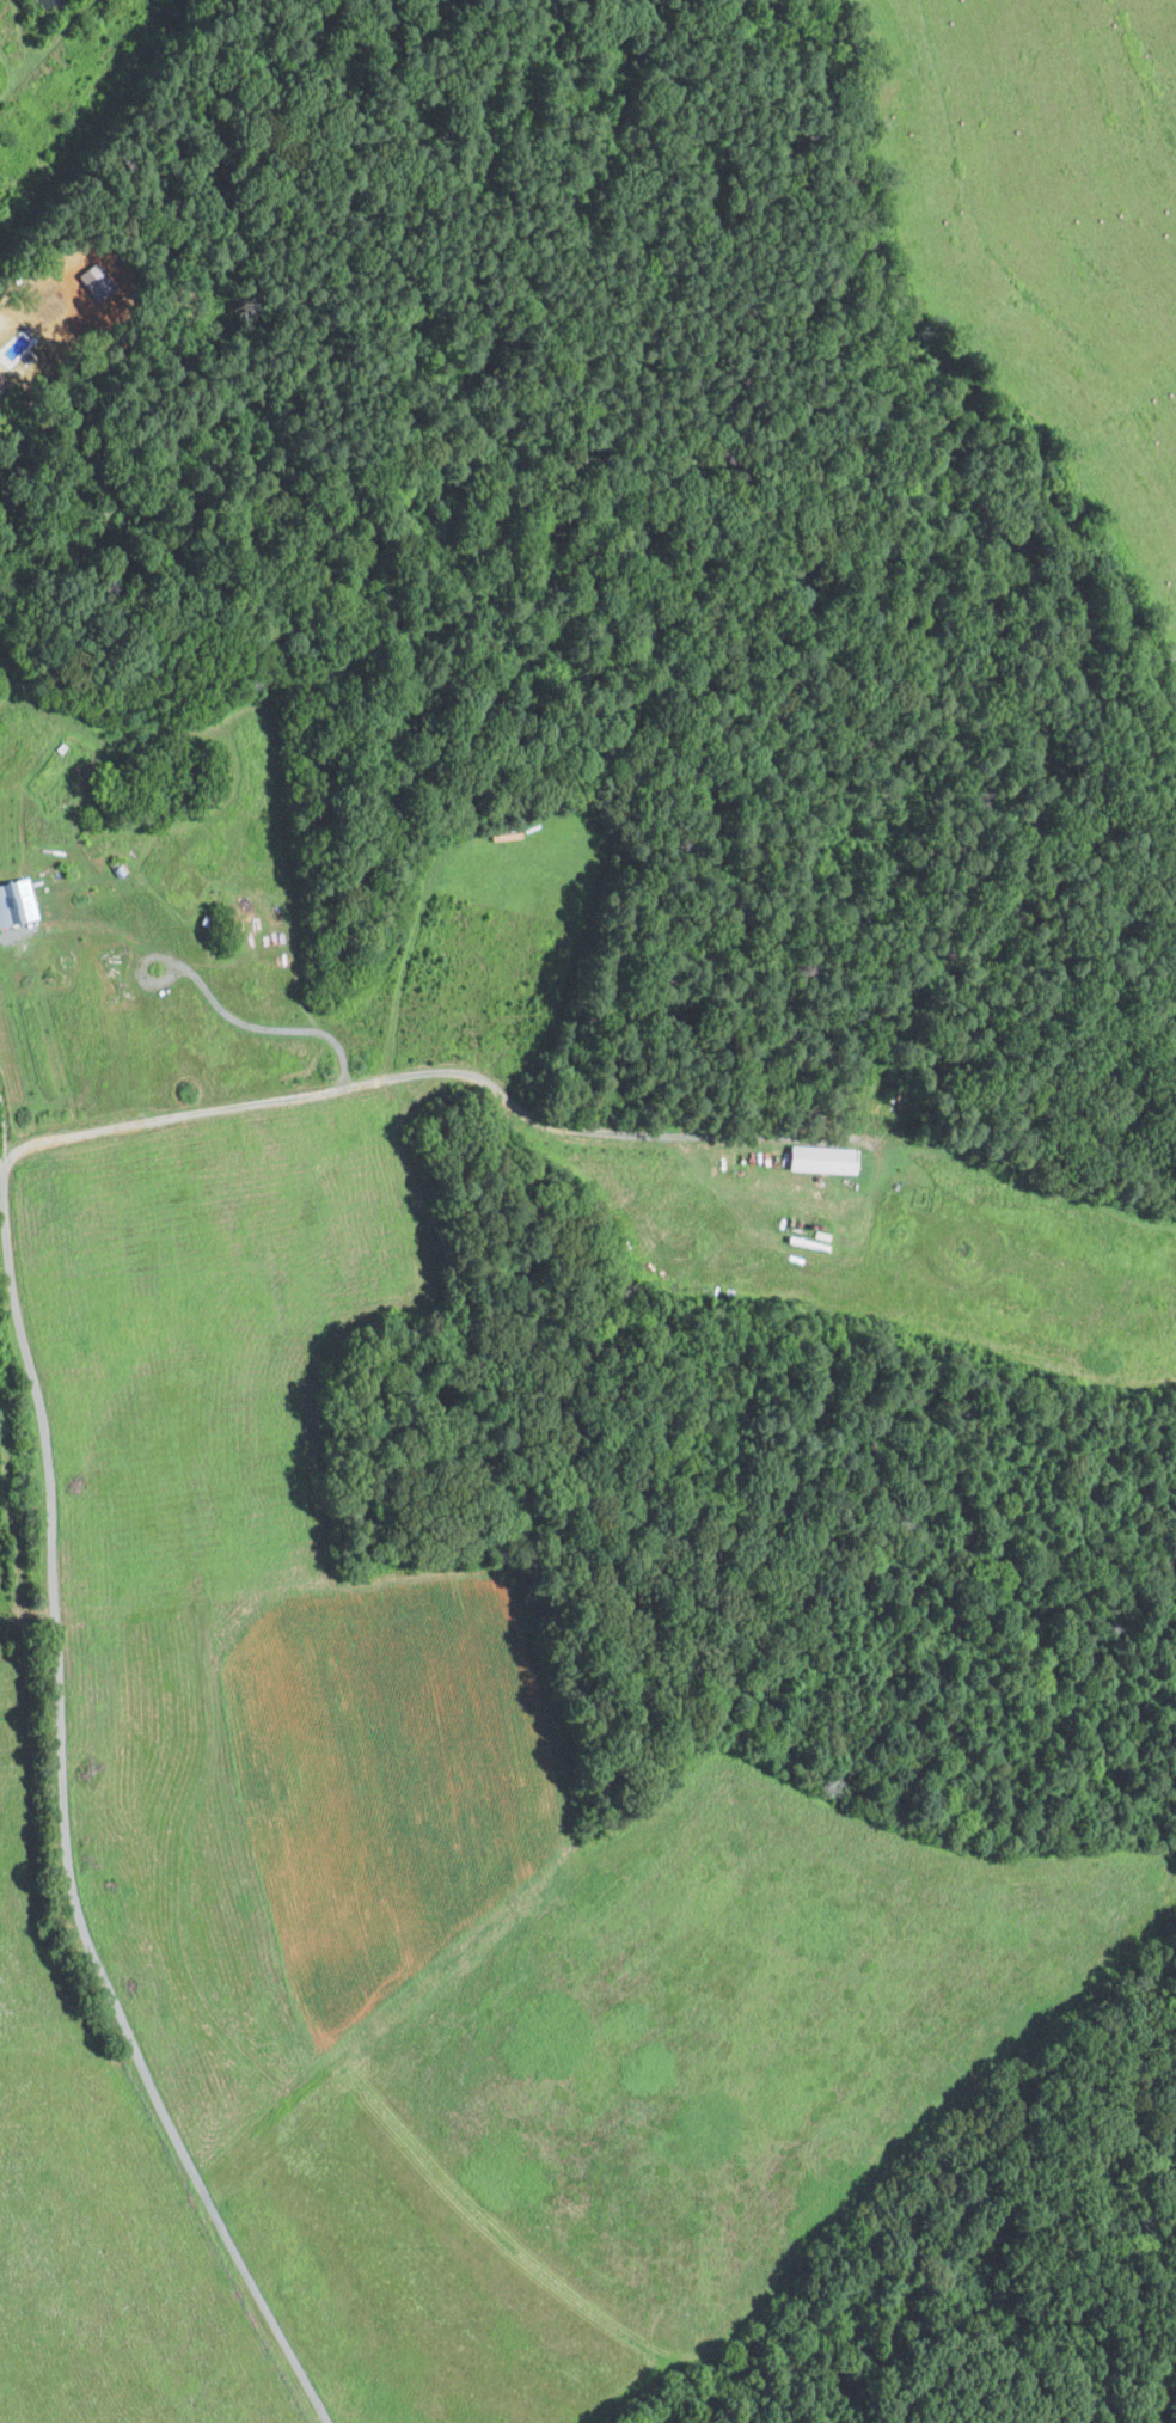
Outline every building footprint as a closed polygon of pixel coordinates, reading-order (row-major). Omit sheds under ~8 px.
[(60,741),(65,746),(60,753),(54,749),(60,741)] [(213,753),(218,752),(221,761),(215,764),(213,753)] [(115,868),(118,864),(124,871),(118,876),(115,868)] [(36,913),(0,922),(0,880),(27,874),(36,913)] [(231,911),(246,910),(247,926),(233,928),(231,911)] [(788,1145),(855,1145),(855,1169),(788,1169),(788,1145)]
